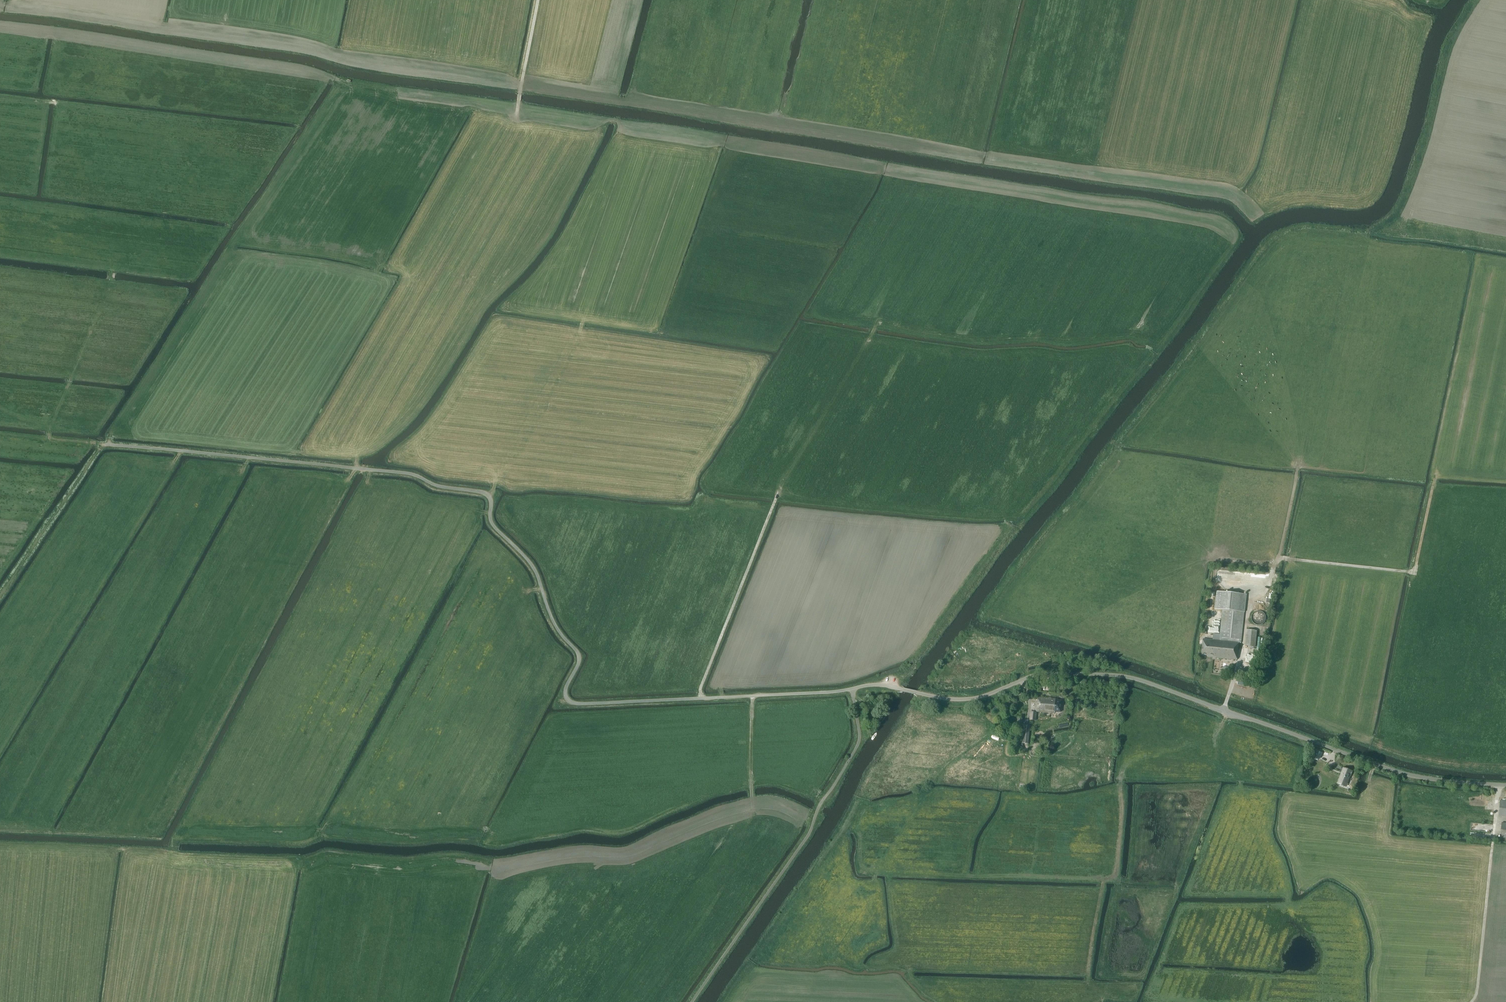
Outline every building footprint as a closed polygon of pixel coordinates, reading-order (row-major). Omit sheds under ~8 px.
[(1203,639),(1201,655),(1207,656),(1214,657),(1214,658),(1237,660),(1238,643),(1241,643),(1245,594),(1216,592),(1215,609),(1222,610),(1219,641),(1203,639)] [(1256,624),(1258,625),(1260,625),(1262,624),(1264,623),(1265,622),(1266,621),(1266,619),(1266,617),(1266,616),(1265,614),(1264,613),(1262,611),(1260,611),(1258,611),(1256,611),(1254,613),(1253,614),(1252,616),(1252,618),(1252,620),(1253,622),(1255,624),(1256,624)] [(1245,645),(1256,646),(1257,631),(1246,630),(1245,645)] [(1055,713),(1055,712),(1061,712),(1062,700),(1058,700),(1058,699),(1056,698),(1038,697),(1037,702),(1036,701),(1035,710),(1034,710),(1034,712),(1030,711),(1030,720),(1036,720),(1037,712),(1055,713)] [(1024,725),(1022,743),(1020,743),(1019,747),(1023,748),(1023,743),(1028,744),(1030,725),(1024,725)] [(1339,780),(1347,783),(1350,776),(1352,771),(1343,768),(1341,767),(1339,772),(1342,772),(1339,780)]
